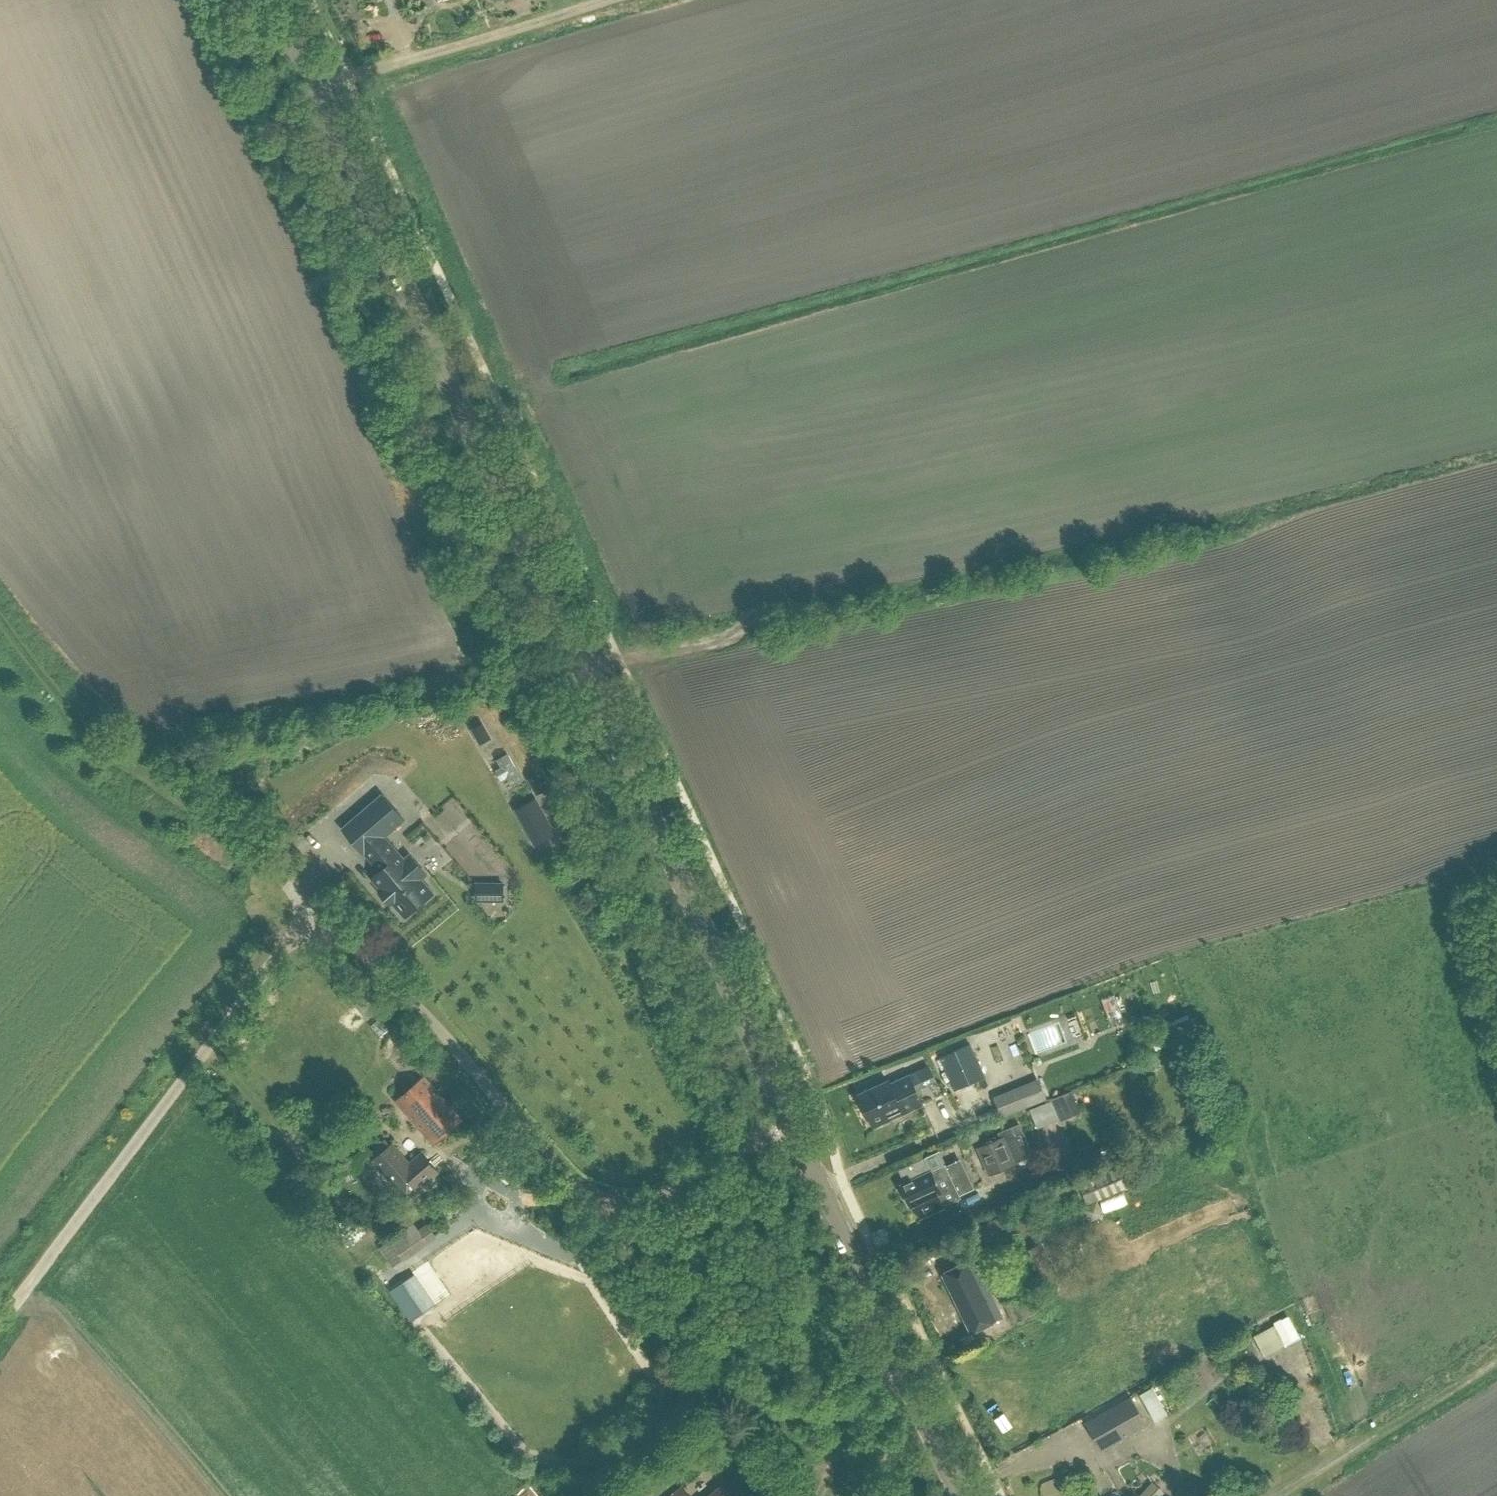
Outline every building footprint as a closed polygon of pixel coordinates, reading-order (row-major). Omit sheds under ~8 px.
[(471,730),(479,744),(491,737),(484,723),(471,730)] [(380,871),(371,878),(405,918),(434,893),(422,878),(427,874),(410,854),(405,858),(385,836),(405,819),(383,793),(342,828),(364,854),(365,854),(380,871)] [(556,835),(537,799),(517,809),(536,846),(556,835)] [(479,900),(504,900),(504,883),(479,883),(479,900)] [(1068,1021),(1036,1032),(1044,1053),(1076,1042),(1068,1021)] [(984,1076),(970,1044),(941,1057),(955,1089),(984,1076)] [(858,1094),(873,1127),(923,1104),(910,1074),(890,1083),(889,1080),(859,1094),(859,1093),(858,1094)] [(439,1104),(420,1082),(396,1102),(433,1145),(461,1121),(443,1101),(439,1104)] [(997,1102),(1002,1117),(1047,1099),(1041,1084),(997,1102)] [(1044,1122),(1064,1115),(1058,1097),(1037,1104),(1044,1122)] [(975,1147),(988,1176),(1033,1155),(1023,1133),(1018,1136),(1014,1126),(998,1133),(1000,1136),(975,1147)] [(437,1172),(422,1153),(410,1163),(393,1143),(374,1159),(407,1198),(437,1172)] [(938,1149),(897,1168),(903,1183),(901,1184),(911,1205),(915,1204),(921,1217),(944,1206),(943,1204),(960,1196),(959,1193),(972,1187),(959,1158),(946,1165),(945,1163),(938,1149)] [(1132,1185),(1124,1165),(1080,1183),(1089,1203),(1132,1185)] [(427,1242),(419,1230),(409,1238),(404,1231),(390,1241),(403,1259),(427,1242)] [(1003,1232),(975,1243),(980,1255),(1008,1244),(1003,1232)] [(943,1273),(961,1309),(992,1294),(974,1258),(943,1273)] [(416,1273),(391,1290),(412,1321),(437,1303),(416,1273)] [(1279,1315),(1289,1340),(1305,1333),(1295,1309),(1279,1315)] [(1143,1394),(1154,1417),(1166,1411),(1156,1388),(1143,1394)] [(1082,1421),(1099,1449),(1145,1422),(1128,1393),(1082,1421)] [(1162,1491),(1150,1480),(1136,1495),(1157,1495),(1162,1491)] [(723,1482),(706,1495),(735,1495),(723,1482)] [(682,1486),(670,1495),(690,1495),(682,1486)]
